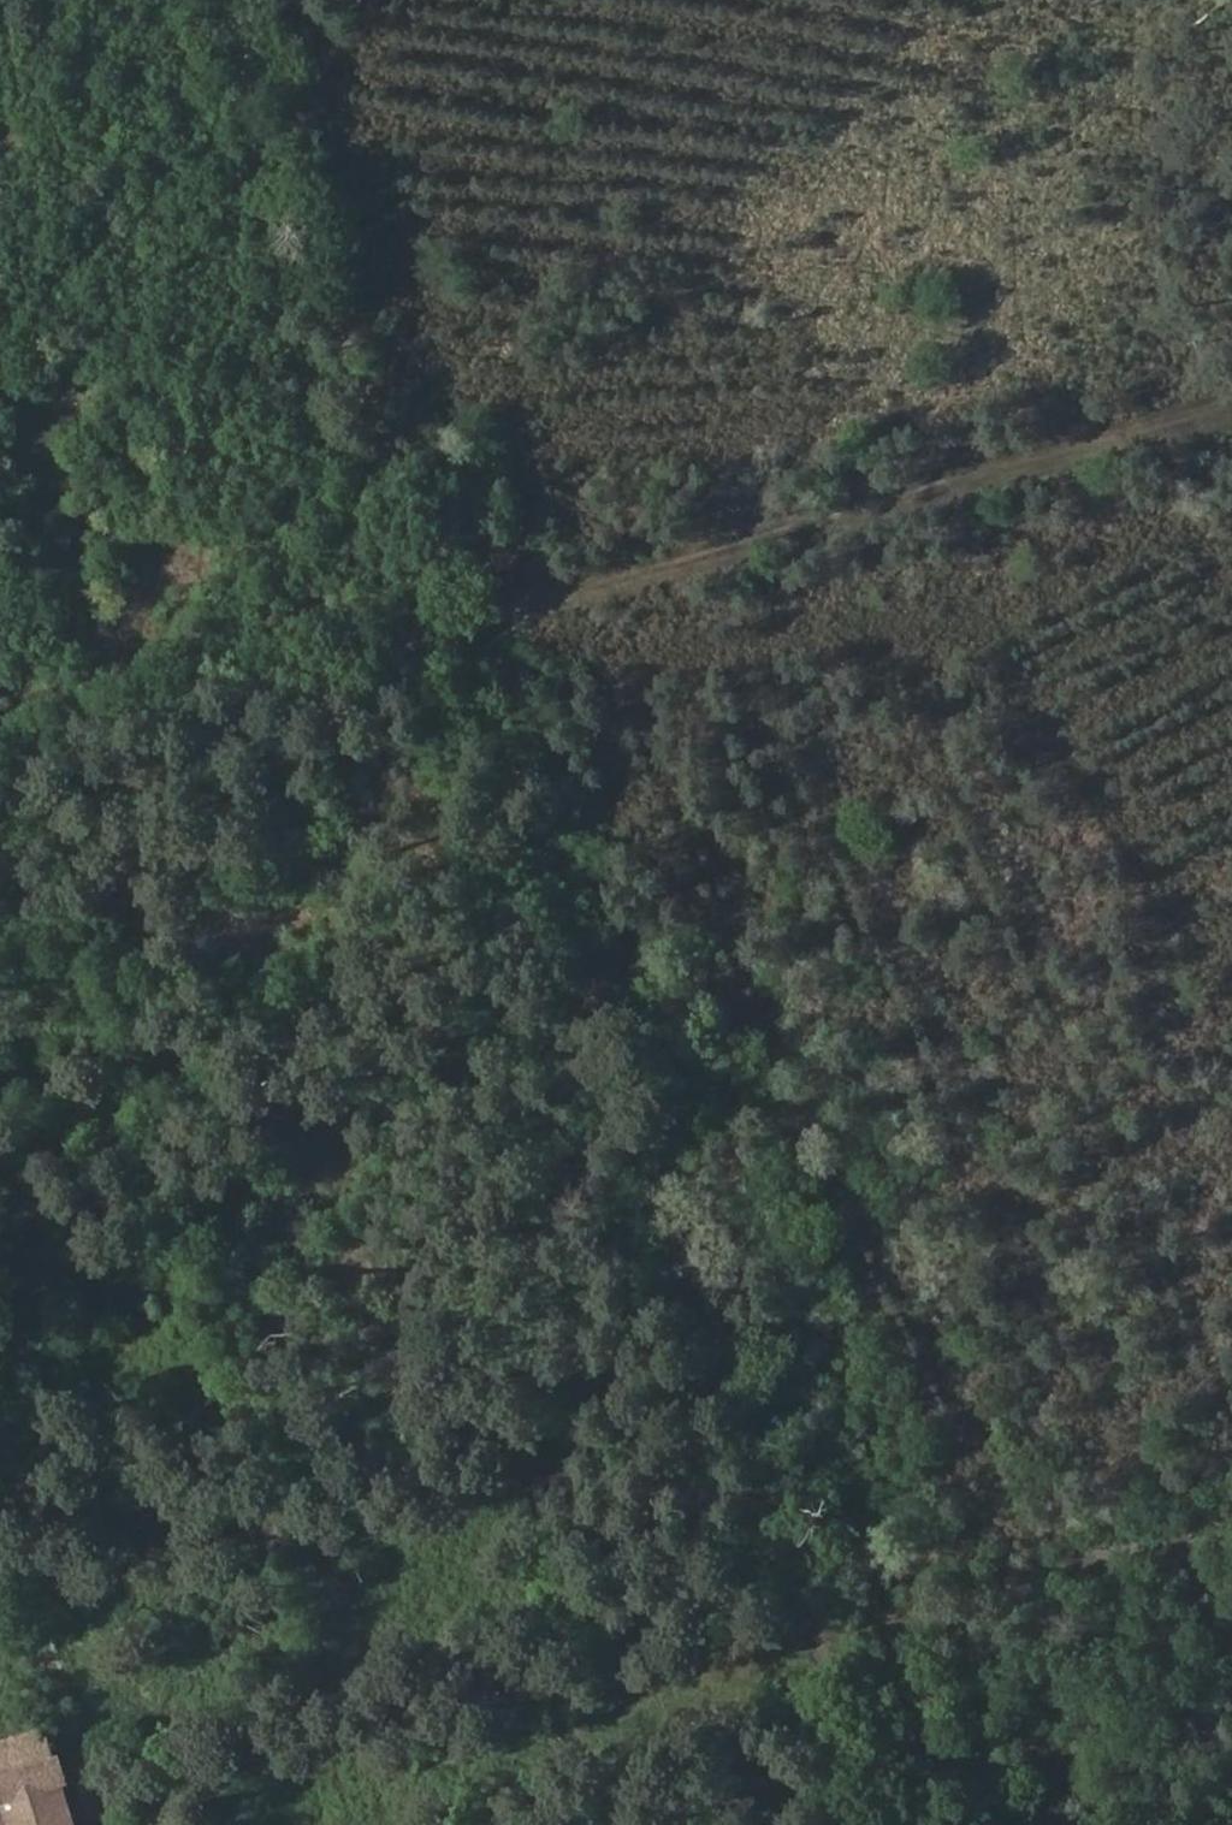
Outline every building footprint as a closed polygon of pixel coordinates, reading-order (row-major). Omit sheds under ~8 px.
[(58,1772),(46,1732),(0,1745),(0,1790),(58,1772)] [(65,1795),(58,1772),(0,1790),(0,1797),(9,1824),(75,1824),(65,1795)] [(0,1797),(0,1824),(9,1824),(0,1797)]
